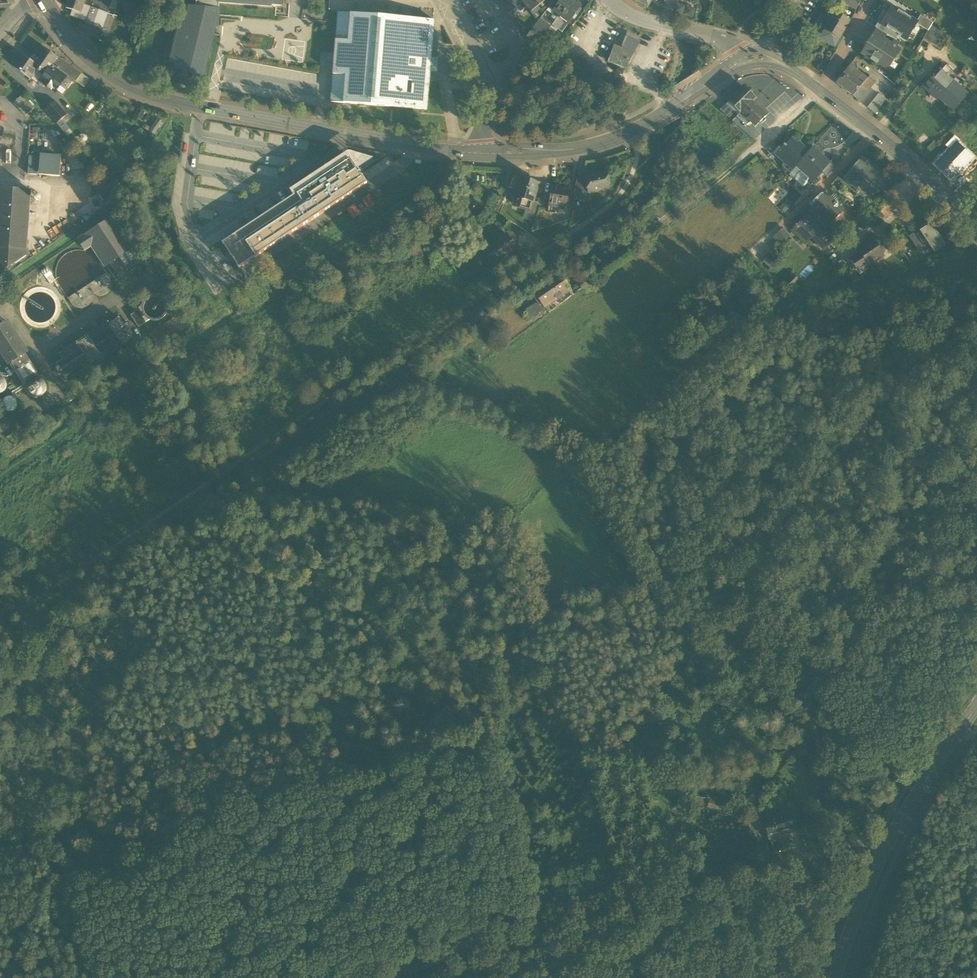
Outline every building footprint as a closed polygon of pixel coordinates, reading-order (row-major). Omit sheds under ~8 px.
[(84,4),(71,0),(69,0),(66,8),(73,10),(81,13),(84,4)] [(84,4),(106,12),(108,13),(109,8),(110,6),(112,0),(71,0),(84,4)] [(217,26),(219,3),(218,3),(218,2),(196,0),(196,7),(189,7),(186,20),(181,19),(170,62),(177,64),(176,68),(203,75),(214,28),(217,26)] [(521,0),(508,0),(503,4),(501,5),(508,14),(521,4),(524,8),(526,6),(521,0)] [(545,0),(521,0),(526,6),(530,12),(545,0)] [(558,19),(567,25),(580,7),(571,0),(561,0),(559,3),(555,0),(554,0),(548,7),(555,11),(552,14),(558,19)] [(856,10),(862,0),(841,0),(840,1),(856,10)] [(81,13),(73,10),(72,14),(91,21),(90,24),(101,28),(101,26),(106,14),(106,12),(84,4),(81,13)] [(110,6),(109,8),(119,12),(117,16),(120,18),(123,11),(110,6)] [(904,14),(892,6),(881,24),(893,32),(904,14)] [(551,13),(552,14),(555,11),(548,7),(540,18),(545,22),(551,13)] [(119,12),(109,8),(108,13),(117,16),(119,12)] [(820,38),(834,47),(838,39),(839,39),(850,21),(834,12),(833,13),(832,13),(828,11),(824,17),(828,20),(829,21),(823,30),(824,31),(820,38)] [(348,41),(336,40),(333,75),(345,76),(343,103),(426,109),(429,72),(430,57),(433,20),(350,13),(348,41)] [(348,41),(350,13),(338,13),(336,40),(348,41)] [(111,16),(106,14),(101,26),(107,28),(111,16)] [(916,22),(904,14),(893,32),(898,35),(906,40),(916,23),(917,22),(916,22)] [(920,15),(916,22),(917,22),(916,23),(928,31),(931,25),(933,23),(920,15)] [(530,31),(541,39),(551,26),(545,22),(540,18),(530,31)] [(562,32),(567,25),(558,19),(554,26),(562,32)] [(890,37),(893,32),(881,24),(878,22),(875,28),(877,29),(887,35),(890,37)] [(923,38),(942,49),(950,37),(931,25),(928,31),(923,38)] [(134,28),(131,35),(139,38),(141,30),(134,28)] [(873,34),(883,40),(887,35),(877,29),(873,34)] [(625,33),(618,47),(632,54),(639,39),(625,33)] [(881,66),(886,70),(892,60),(894,61),(900,51),(896,48),(899,43),(895,40),(894,40),(891,45),(883,40),(873,34),(873,33),(870,38),(869,37),(865,43),(868,44),(862,53),(866,55),(871,58),(870,59),(871,59),(877,63),(877,64),(881,66)] [(625,68),(632,54),(618,47),(615,46),(608,61),(625,68)] [(39,56),(52,65),(57,58),(44,49),(39,56)] [(30,78),(36,69),(38,67),(34,63),(21,54),(13,66),(30,78)] [(862,60),(867,64),(871,59),(870,59),(871,58),(866,55),(862,60)] [(39,56),(34,63),(38,67),(42,69),(46,73),(47,73),(52,65),(39,56)] [(437,58),(430,57),(429,72),(436,72),(437,58)] [(72,69),(57,58),(52,65),(67,76),(72,69)] [(841,87),(853,96),(867,78),(863,75),(850,64),(836,82),(841,87)] [(67,76),(52,65),(47,73),(46,73),(40,81),(55,92),(67,76)] [(935,91),(954,108),(967,94),(948,77),(953,72),(946,66),(941,71),(939,69),(924,87),(932,95),(935,91)] [(36,69),(30,78),(37,83),(42,75),(38,72),(37,71),(37,70),(36,69)] [(74,80),(75,81),(80,74),(72,69),(67,76),(74,80)] [(865,73),(863,75),(867,78),(853,96),(859,101),(875,81),(865,73)] [(89,81),(80,74),(75,81),(84,87),(89,81)] [(345,76),(333,75),(331,102),(343,103),(345,76)] [(62,96),(74,80),(67,76),(55,92),(62,96)] [(729,101),(740,112),(752,101),(755,98),(743,87),(729,101)] [(935,91),(932,95),(937,99),(939,97),(953,110),(954,108),(935,91)] [(867,108),(876,114),(886,98),(879,93),(867,108)] [(13,103),(17,107),(26,99),(22,95),(13,103)] [(17,107),(25,116),(34,108),(26,99),(17,107)] [(45,110),(57,123),(61,119),(67,114),(55,101),(45,110)] [(766,116),(752,101),(740,112),(750,122),(755,127),(766,116)] [(720,110),(729,118),(735,111),(727,103),(720,110)] [(747,125),(750,122),(740,112),(736,116),(747,125)] [(144,130),(156,139),(166,123),(157,118),(149,129),(146,127),(144,130)] [(61,119),(57,123),(68,136),(72,132),(61,119)] [(950,150),(955,144),(959,140),(954,135),(945,145),(950,150)] [(76,137),(72,141),(81,151),(86,147),(76,137)] [(786,159),(796,167),(809,152),(802,146),(801,147),(792,138),(786,145),(785,144),(775,154),(783,162),(786,159)] [(971,159),(955,144),(950,150),(938,163),(953,178),(971,159)] [(796,167),(795,167),(805,176),(803,179),(808,182),(810,185),(822,172),(830,163),(829,163),(823,157),(822,158),(812,149),(809,152),(796,167)] [(289,190),(293,196),(295,195),(350,158),(357,169),(372,159),(372,158),(350,152),(349,152),(347,152),(289,190)] [(863,155),(857,161),(862,165),(867,169),(872,163),(863,155)] [(61,158),(29,156),(28,174),(60,176),(61,158)] [(357,173),(359,172),(357,169),(350,158),(295,195),(297,199),(319,184),(322,187),(330,180),(336,172),(342,166),(349,160),(357,173)] [(822,172),(827,176),(839,163),(833,158),(829,163),(830,163),(822,172)] [(782,167),(790,173),(795,167),(796,167),(786,159),(783,162),(782,167)] [(297,199),(295,195),(293,196),(222,243),(239,268),(367,183),(359,172),(357,173),(349,160),(342,166),(336,172),(330,180),(322,187),(319,184),(297,199)] [(855,163),(842,179),(852,187),(856,182),(860,185),(864,180),(869,185),(870,186),(873,182),(881,189),(890,178),(872,163),(867,169),(862,165),(860,168),(855,163)] [(803,187),(808,182),(803,179),(805,176),(795,167),(790,173),(789,175),(803,187)] [(587,181),(589,192),(609,188),(606,172),(586,175),(587,180),(587,181)] [(510,185),(518,187),(521,177),(514,176),(510,185)] [(525,210),(530,211),(533,202),(539,183),(521,177),(518,187),(515,197),(523,199),(520,208),(525,210)] [(576,178),(574,194),(581,193),(583,182),(587,181),(587,180),(576,178)] [(869,186),(869,185),(864,180),(860,185),(865,190),(869,186)] [(94,190),(104,201),(114,191),(105,181),(94,190)] [(764,184),(767,191),(774,189),(771,181),(764,184)] [(549,205),(558,207),(558,204),(566,205),(569,189),(551,186),(549,205)] [(869,186),(865,190),(872,196),(876,192),(869,186)] [(4,270),(25,255),(30,190),(0,188),(0,269),(4,270)] [(589,192),(581,193),(574,194),(573,201),(590,198),(589,192)] [(812,238),(823,249),(836,236),(827,225),(842,211),(838,208),(837,206),(837,204),(835,203),(829,198),(827,198),(822,194),(821,194),(813,201),(813,202),(810,205),(812,207),(808,210),(811,213),(798,225),(796,224),(795,225),(796,227),(792,230),(797,235),(804,229),(808,234),(808,233),(812,238)] [(834,194),(829,198),(835,203),(837,204),(837,206),(838,208),(843,203),(834,194)] [(649,205),(649,206),(653,210),(662,202),(658,197),(649,205)] [(538,204),(533,202),(530,211),(525,210),(523,218),(533,221),(538,204)] [(657,214),(660,219),(670,211),(662,202),(653,210),(657,214)] [(779,208),(784,213),(790,208),(785,202),(779,208)] [(110,264),(118,258),(132,249),(113,218),(78,240),(85,250),(91,246),(105,267),(106,266),(110,264)] [(945,245),(930,223),(923,228),(919,231),(920,232),(928,244),(934,253),(945,245)] [(923,228),(922,227),(909,236),(910,239),(916,235),(920,232),(919,231),(923,228)] [(774,237),(779,243),(788,235),(783,229),(774,237)] [(804,229),(797,235),(805,244),(812,238),(808,233),(808,234),(804,229)] [(928,244),(920,232),(916,235),(924,246),(928,244)] [(492,246),(502,259),(517,248),(508,235),(492,246)] [(924,246),(916,235),(910,239),(918,250),(924,246)] [(829,244),(834,249),(840,244),(835,239),(829,244)] [(858,250),(859,253),(860,254),(867,265),(868,265),(883,255),(883,254),(884,253),(884,252),(884,250),(884,248),(882,247),(880,247),(878,248),(873,240),(858,250)] [(140,261),(132,249),(118,258),(127,270),(130,268),(131,271),(134,269),(133,266),(140,261)] [(56,270),(58,282),(71,304),(78,308),(86,307),(91,301),(92,295),(93,294),(100,296),(108,292),(111,286),(110,280),(95,257),(88,252),(78,250),(71,251),(63,256),(58,262),(56,270)] [(867,265),(860,254),(858,255),(857,254),(852,257),(860,269),(861,269),(865,266),(867,265)] [(763,261),(771,268),(776,263),(768,256),(763,261)] [(867,269),(865,266),(861,269),(860,269),(852,257),(849,259),(860,274),(867,269)] [(119,279),(110,264),(106,266),(116,281),(119,279)] [(537,295),(545,307),(569,290),(558,274),(543,285),(542,283),(536,287),(537,288),(534,291),(537,295)] [(790,287),(791,288),(799,280),(793,275),(786,282),(787,283),(786,284),(789,288),(790,287)] [(41,287),(32,288),(26,292),(21,297),(19,304),(19,314),(23,321),(30,326),(40,329),(48,327),(55,322),(59,317),(61,311),(61,304),(59,298),(54,292),(48,288),(41,287)] [(546,307),(549,312),(572,295),(569,290),(545,307),(546,307)] [(526,315),(528,319),(546,307),(545,307),(537,295),(534,297),(537,302),(524,310),(526,313),(527,314),(526,315)] [(148,321),(150,319),(156,320),(161,319),(164,316),(166,311),(166,306),(165,301),(159,297),(152,296),(146,300),(143,305),(138,308),(139,310),(130,315),(138,327),(148,321)] [(174,316),(148,334),(157,347),(183,330),(174,316)] [(71,373),(75,378),(124,346),(123,343),(132,337),(119,318),(110,324),(108,321),(59,354),(62,360),(56,363),(65,376),(71,373)] [(11,363),(25,354),(27,352),(7,322),(0,326),(0,350),(9,364),(11,363)] [(37,372),(25,354),(11,363),(23,381),(37,372)] [(37,378),(33,379),(31,381),(29,384),(28,387),(29,391),(30,394),(33,396),(36,397),(40,397),(43,395),(45,393),(47,389),(47,386),(45,383),(43,380),(40,379),(37,378)] [(78,383),(81,388),(87,384),(84,379),(78,383)] [(16,409),(17,406),(18,403),(17,401),(15,398),(12,397),(10,396),(7,397),(4,399),(3,401),(2,404),(2,407),(4,409),(6,411),(8,412),(11,412),(14,411),(16,409)] [(744,803),(750,802),(756,801),(753,793),(744,803)] [(693,808),(705,810),(707,799),(694,797),(693,808)] [(708,808),(727,810),(728,802),(709,800),(708,808)] [(746,813),(753,811),(750,802),(744,803),(746,813)] [(767,831),(769,839),(793,832),(788,812),(764,819),(765,824),(762,825),(764,832),(767,831)]
